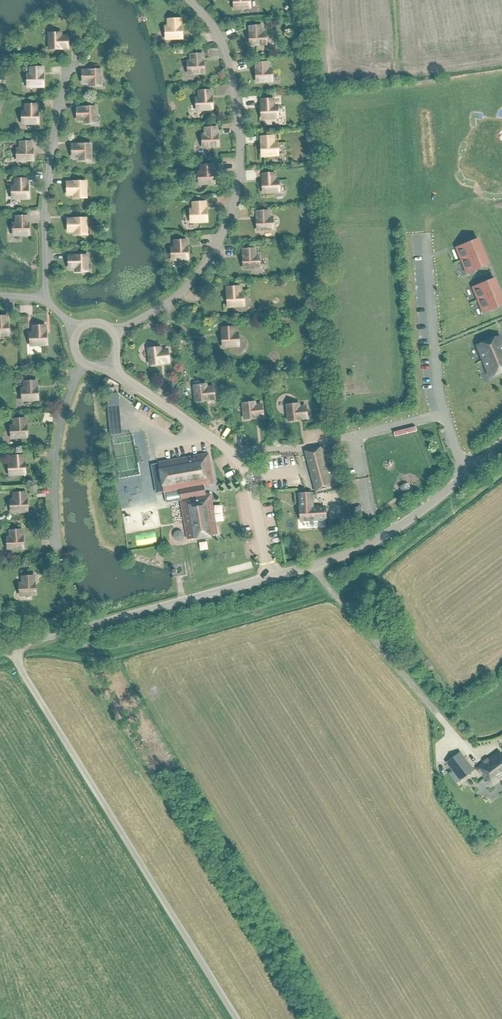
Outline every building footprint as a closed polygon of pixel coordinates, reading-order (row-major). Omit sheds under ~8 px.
[(234,8),(250,7),(249,0),(233,0),(234,8)] [(166,38),(182,37),(181,26),(180,27),(179,19),(168,20),(169,27),(165,27),(166,38)] [(266,44),(265,33),(261,33),(260,26),(250,27),(250,34),(249,34),(250,45),(266,44)] [(49,33),(50,49),(60,49),(60,48),(68,48),(67,37),(60,37),(60,33),(49,33)] [(187,62),(188,73),(204,72),(203,61),(202,62),(201,54),(191,55),(191,62),(187,62)] [(272,80),(271,70),(267,70),(267,63),(256,63),(256,71),(255,71),(256,81),(272,80)] [(27,86),(43,86),(43,75),(42,75),(41,68),(31,68),(31,75),(27,75),(27,86)] [(90,86),(100,86),(100,70),(89,70),(89,71),(82,71),(82,82),(90,82),(90,86)] [(196,99),(196,110),(212,109),(212,98),(210,98),(210,91),(199,91),(200,99),(196,99)] [(261,118),(277,117),(277,106),(273,107),(272,99),(261,100),(262,107),(261,107),(261,118)] [(37,112),(36,105),(26,105),(26,112),(22,112),(22,123),(38,123),(38,112),(37,112)] [(95,123),(95,107),(84,107),(84,108),(77,109),(77,119),(84,119),(84,123),(95,123)] [(202,136),(202,146),(218,146),(217,135),(216,135),(216,127),(205,128),(206,135),(202,136)] [(246,144),(255,144),(255,133),(245,134),(246,144)] [(273,144),(272,137),(261,137),(262,145),(261,145),(261,155),(277,154),(277,144),(273,144)] [(16,150),(17,160),(33,160),(32,149),(31,149),(31,142),(20,142),(20,149),(16,150)] [(90,160),(90,144),(79,144),(79,145),(72,146),(72,157),(79,156),(79,160),(90,160)] [(198,173),(198,184),(214,183),(214,172),(212,172),(212,165),(201,165),(202,173),(198,173)] [(262,182),(263,192),(279,191),(278,181),(274,181),(273,173),(263,174),(263,182),(262,182)] [(26,179),(15,179),(15,187),(12,187),(12,198),(28,197),(27,186),(26,187),(26,179)] [(85,198),(85,182),(74,182),(74,183),(67,183),(67,194),(74,194),(74,198),(85,198)] [(190,211),(190,221),(206,220),(206,210),(205,210),(204,202),(193,203),(194,210),(190,211)] [(257,230),(273,229),(272,218),(268,218),(268,211),(257,212),(257,219),(256,219),(257,230)] [(13,224),(13,235),(29,234),(29,223),(27,224),(27,216),(16,216),(16,224),(13,224)] [(86,234),(86,218),(75,219),(75,220),(67,220),(68,231),(75,231),(75,235),(86,234)] [(477,239),(470,242),(463,245),(463,244),(456,247),(466,273),(474,270),(473,270),(480,267),(481,267),(488,264),(477,239)] [(171,249),(171,259),(188,259),(187,248),(186,248),(185,240),(174,241),(175,248),(171,249)] [(254,249),(243,249),(244,257),(242,257),(243,268),(259,267),(258,256),(254,256),(254,249)] [(87,271),(86,255),(76,256),(76,257),(68,257),(68,268),(76,268),(76,272),(87,271)] [(472,287),(483,313),(490,310),(490,309),(497,306),(497,307),(501,305),(501,299),(494,278),(487,281),(487,282),(480,285),(480,284),(472,287)] [(238,287),(227,288),(228,295),(227,295),(227,306),(243,305),(243,294),(239,294),(238,287)] [(8,323),(7,323),(6,316),(0,317),(0,335),(8,334),(8,323)] [(30,345),(46,344),(46,333),(45,333),(44,326),(33,326),(34,334),(30,334),(30,345)] [(223,335),(222,335),(222,346),(238,345),(238,334),(234,335),(233,327),(222,328),(223,335)] [(476,345),(489,377),(501,371),(501,343),(499,336),(476,345)] [(159,348),(149,349),(150,365),(161,363),(161,362),(168,361),(167,351),(160,352),(159,348)] [(22,400),(38,399),(37,388),(36,388),(35,381),(25,382),(25,389),(21,389),(22,400)] [(205,384),(194,386),(196,401),(207,400),(207,399),(214,398),(213,387),(205,388),(205,384)] [(118,427),(117,401),(108,402),(109,428),(118,427)] [(254,402),(243,403),(245,419),(255,418),(255,417),(263,416),(261,405),(254,406),(254,402)] [(298,404),(287,405),(289,421),(299,420),(299,418),(307,417),(305,407),(298,408),(298,404)] [(25,418),(14,419),(14,426),(10,427),(11,437),(27,436),(26,426),(25,426),(25,418)] [(319,448),(306,452),(316,490),(330,487),(330,486),(337,484),(333,467),(325,469),(319,448)] [(210,494),(205,495),(204,485),(213,484),(208,454),(158,462),(164,493),(165,492),(166,502),(180,499),(187,539),(217,534),(210,494)] [(8,464),(9,475),(25,474),(24,463),(23,463),(23,455),(12,456),(12,463),(8,464)] [(25,500),(25,492),(14,493),(14,500),(10,501),(11,511),(27,511),(26,500),(25,500)] [(300,520),(316,519),(316,521),(326,520),(325,505),(315,506),(315,508),(311,508),(311,493),(300,494),(301,509),(299,509),(300,520)] [(130,523),(122,524),(123,533),(130,532),(130,523)] [(174,539),(182,536),(179,526),(171,529),(174,539)] [(11,538),(7,538),(7,549),(23,548),(23,537),(21,537),(21,530),(10,530),(11,538)] [(20,595),(36,594),(35,583),(34,583),(33,576),(23,577),(23,584),(19,584),(20,595)] [(459,752),(446,762),(460,781),(473,770),(459,752)] [(497,752),(476,768),(490,786),(501,777),(501,758),(497,752)]
